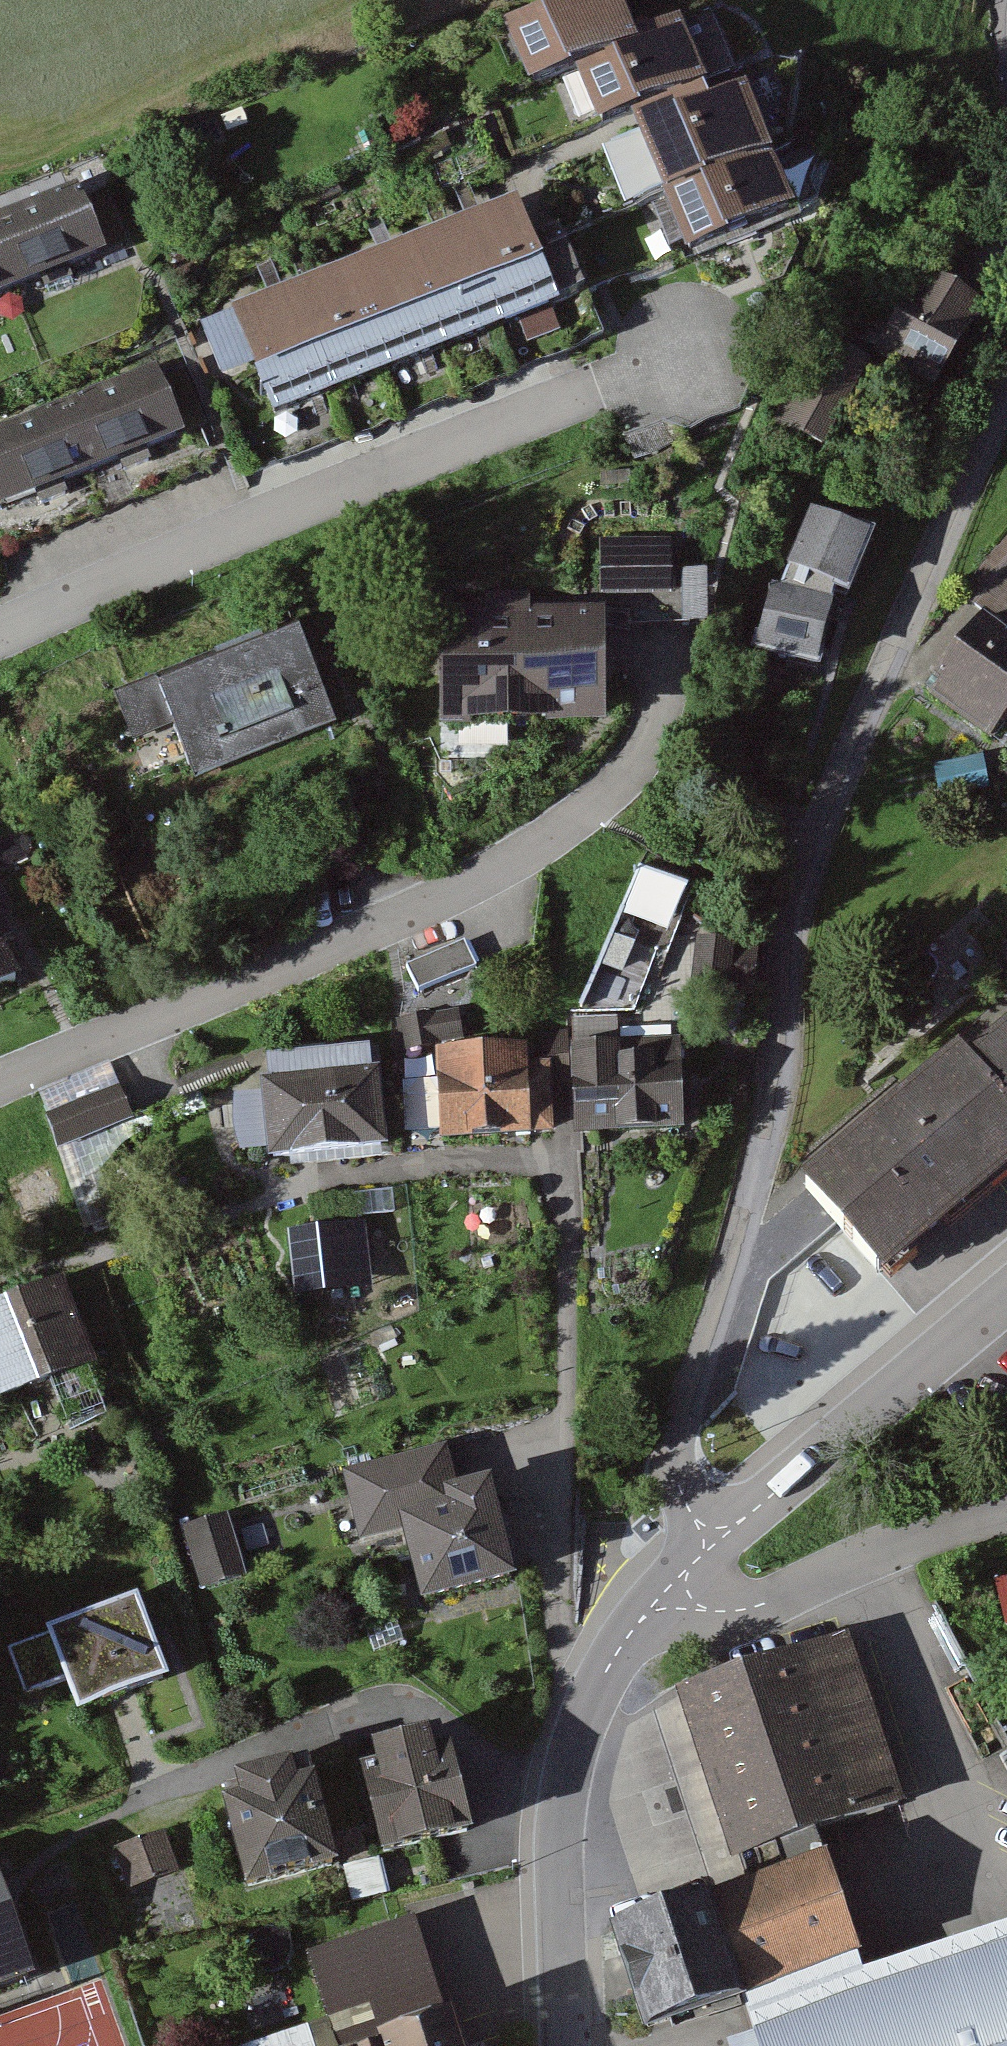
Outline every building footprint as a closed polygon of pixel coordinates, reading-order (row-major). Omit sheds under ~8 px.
[(572,56),(637,28),(625,0),(543,0),(503,18),(527,75),(572,56)] [(599,118),(630,105),(701,74),(707,71),(680,9),(637,28),(572,56),(599,118)] [(664,184),(771,138),(743,75),(708,90),(701,74),(630,105),(664,184)] [(660,186),(685,244),(796,196),(771,138),(664,184),(660,186)] [(518,189),(460,211),(500,314),(558,292),(554,282),(518,189)] [(75,197),(0,228),(0,311),(105,267),(75,197)] [(460,211),(403,234),(443,337),(500,314),(460,211)] [(403,234),(345,256),(385,359),(443,337),(403,234)] [(345,256),(288,278),(328,381),(385,359),(345,256)] [(875,347),(934,382),(985,297),(927,262),(875,347)] [(288,278),(230,301),(270,404),(328,381),(288,278)] [(872,379),(813,350),(773,430),(832,460),(872,379)] [(158,381),(0,442),(0,508),(3,516),(184,446),(158,381)] [(833,594),(831,593),(837,579),(846,583),(870,525),(810,501),(787,559),(790,560),(781,581),(772,578),(756,640),(817,655),(833,594)] [(672,535),(599,536),(600,592),(673,591),(672,535)] [(965,606),(992,627),(932,705),(996,754),(1006,740),(1006,552),(965,606)] [(604,601),(530,602),(530,589),(485,589),(485,602),(439,602),(440,712),(605,711),(604,601)] [(342,734),(306,643),(124,713),(138,748),(179,732),(201,788),(342,734)] [(983,752),(933,761),(940,795),(989,785),(983,752)] [(698,953),(753,966),(766,917),(711,904),(698,953)] [(464,937),(406,962),(417,988),(475,963),(464,937)] [(24,992),(0,943),(0,1003),(24,992)] [(395,1018),(401,1050),(466,1035),(459,1004),(395,1018)] [(570,1040),(574,1131),(684,1125),(679,1034),(570,1040)] [(979,1069),(967,1054),(810,1185),(896,1288),(1006,1195),(1006,1046),(979,1069)] [(535,1050),(435,1054),(436,1081),(410,1082),(412,1143),(559,1137),(556,1066),(536,1067),(535,1050)] [(276,1100),(236,1103),(242,1171),(392,1158),(382,1056),(273,1066),(276,1100)] [(125,1093),(50,1124),(66,1162),(141,1131),(125,1093)] [(299,1257),(375,1253),(372,1192),(296,1197),(299,1257)] [(68,1292),(0,1318),(0,1410),(99,1372),(68,1292)] [(359,1536),(403,1524),(421,1594),(518,1569),(492,1468),(456,1477),(447,1440),(341,1467),(359,1536)] [(182,1524),(201,1587),(248,1572),(229,1509),(182,1524)] [(25,1692),(66,1676),(80,1711),(172,1675),(141,1593),(6,1645),(25,1692)] [(910,1803),(854,1642),(687,1699),(744,1861),(910,1803)] [(448,1747),(371,1765),(394,1857),(471,1838),(448,1747)] [(338,1867),(316,1780),(225,1803),(247,1890),(338,1867)] [(182,1877),(170,1839),(120,1855),(133,1893),(182,1877)] [(625,1928),(658,2029),(747,2000),(756,2028),(737,2035),(740,2045),(1006,2045),(1006,1932),(872,1977),(833,1860),(625,1928)] [(37,1996),(0,1895),(0,2009),(37,1996)] [(418,1933),(319,1965),(345,2045),(455,2045),(418,1933)]
